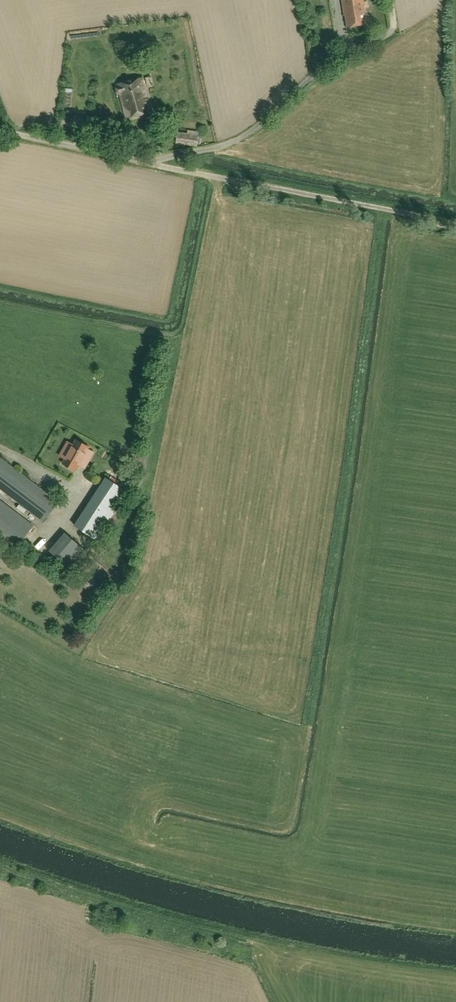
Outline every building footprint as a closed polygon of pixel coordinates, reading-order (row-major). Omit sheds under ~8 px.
[(365,24),(363,12),(364,12),(362,0),(342,0),(345,15),(346,15),(347,26),(365,24)] [(365,6),(365,13),(375,14),(375,6),(365,6)] [(77,69),(78,50),(69,50),(69,69),(77,69)] [(151,112),(144,89),(146,89),(142,77),(117,84),(118,86),(116,87),(118,95),(120,94),(127,119),(151,112)] [(97,131),(99,118),(87,116),(85,129),(97,131)] [(188,135),(178,133),(176,142),(196,145),(198,133),(188,132),(188,135)] [(72,446),(63,463),(75,471),(85,453),(72,446)] [(0,458),(0,488),(44,521),(58,502),(0,458)] [(74,525),(96,540),(113,514),(117,517),(121,511),(117,508),(127,492),(106,478),(74,525)] [(17,547),(33,525),(0,500),(0,534),(17,547)] [(46,539),(47,537),(36,528),(27,539),(33,544),(40,535),(46,539)] [(64,532),(49,551),(77,574),(92,556),(64,532)] [(34,544),(39,548),(46,540),(40,536),(34,544)]
